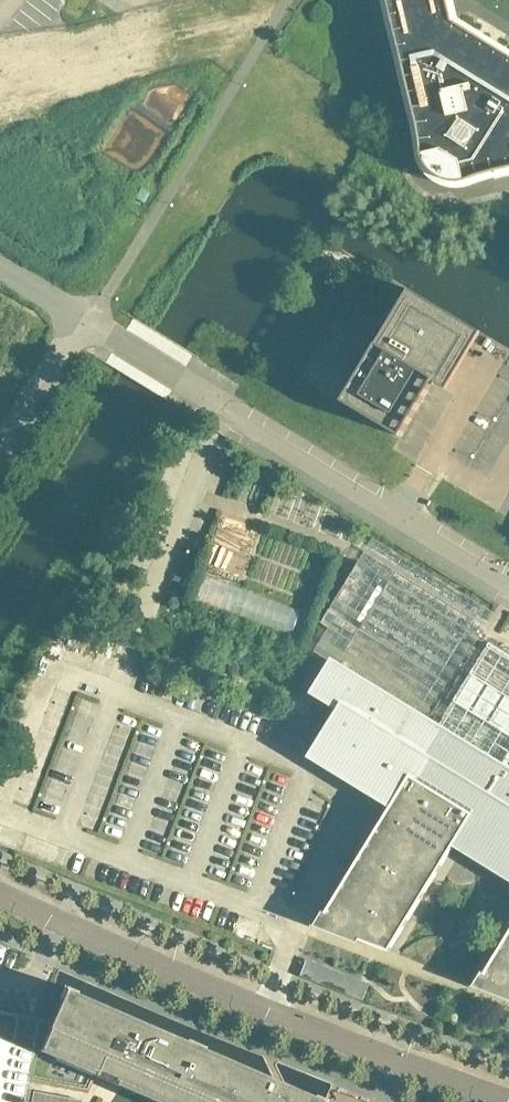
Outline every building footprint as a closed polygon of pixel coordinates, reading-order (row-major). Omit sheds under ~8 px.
[(495,171),(508,168),(508,56),(452,21),(448,0),(387,0),(413,106),(417,122),(420,142),(421,148),(421,150),(422,153),(422,156),(423,158),(424,162),(426,165),(428,167),(429,169),(432,172),(435,174),(439,177),(444,179),(446,180),(449,181),(451,181),(455,182),(459,182),(461,181),(464,181),(466,180),(469,180),(471,179),(485,174),(495,171)] [(447,389),(482,332),(410,289),(378,343),(337,319),(302,377),(401,436),(434,382),(447,389)] [(357,563),(321,623),(328,627),(352,642),(360,629),(389,583),(357,563)] [(193,607),(293,638),(301,612),(201,581),(193,607)] [(307,756),(390,807),(318,924),(389,951),(455,842),(508,875),(508,653),(491,642),(441,724),(429,717),(450,684),(360,629),(352,642),(328,627),(314,650),(329,659),(309,692),(336,708),(307,756)] [(477,984),(508,996),(508,932),(477,984)] [(319,1099),(297,1090),(296,1093),(293,1091),(294,1088),(272,1079),(271,1082),(268,1080),(269,1077),(203,1049),(204,1047),(186,1039),(185,1041),(75,993),(76,991),(64,986),(59,998),(61,999),(51,1022),(48,1021),(48,1020),(0,1011),(0,1101),(26,1101),(30,1082),(87,1093),(94,1077),(112,1084),(114,1079),(166,1101),(318,1101),(319,1099)]
